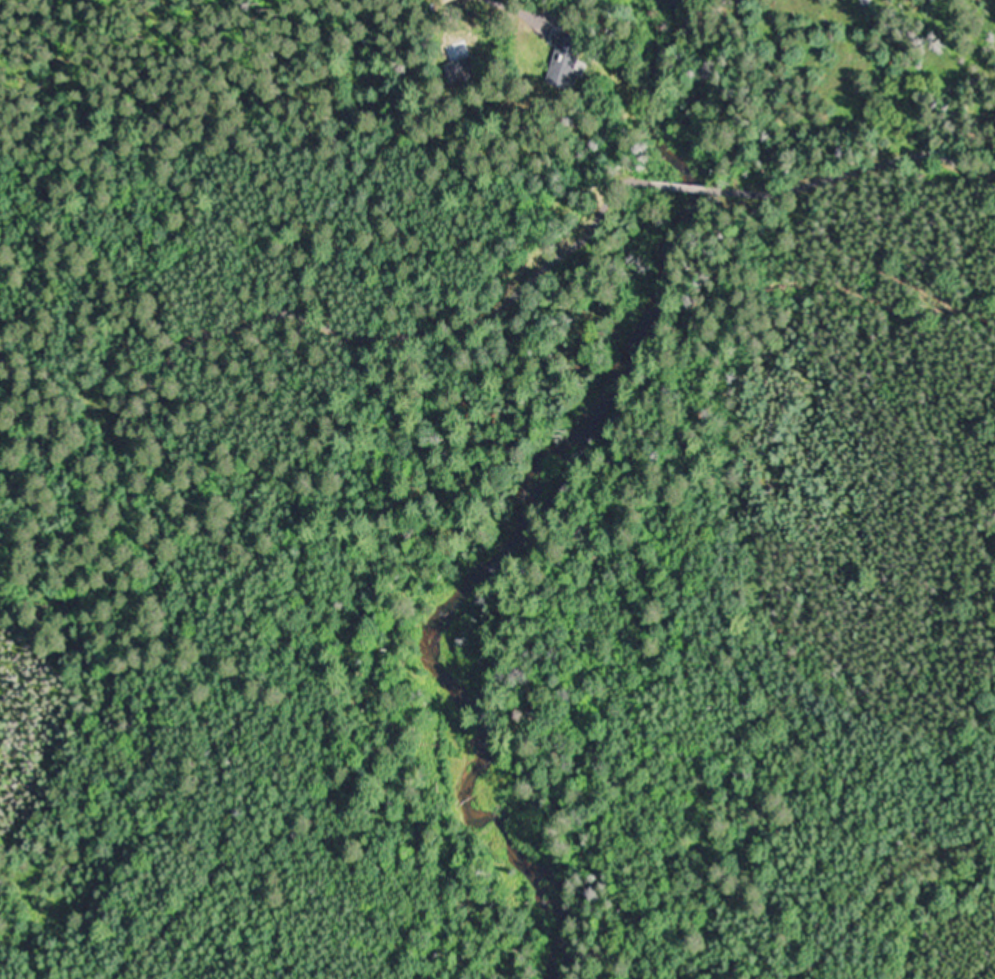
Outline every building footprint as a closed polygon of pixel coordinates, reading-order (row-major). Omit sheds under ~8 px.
[(586,78),(579,96),(552,85),(571,35),(592,43),(579,75),(586,78)] [(489,76),(455,87),(449,68),(482,57),(489,76)]
